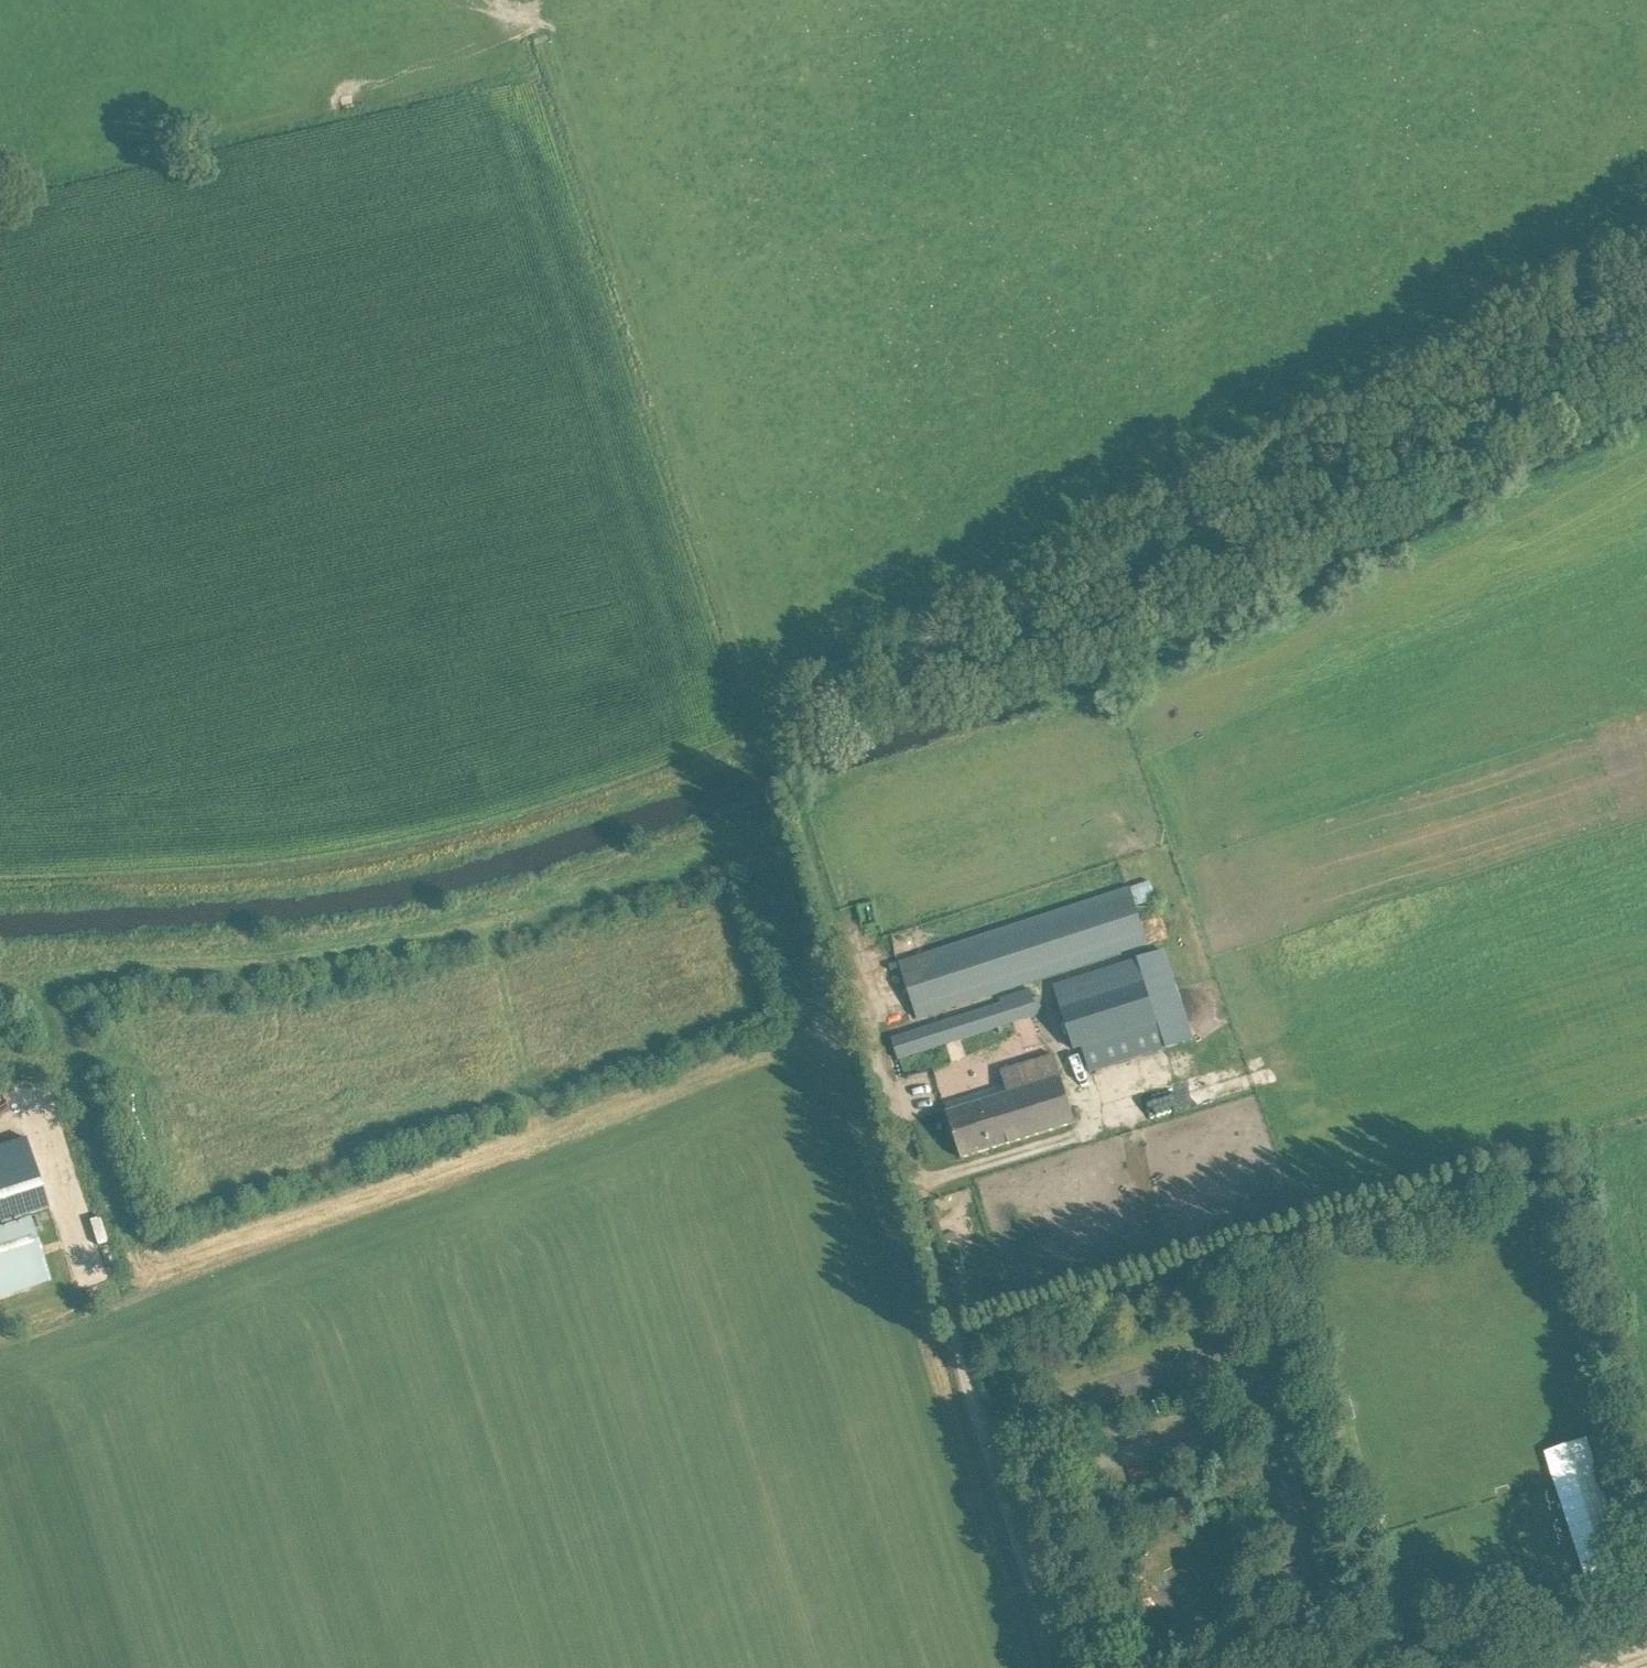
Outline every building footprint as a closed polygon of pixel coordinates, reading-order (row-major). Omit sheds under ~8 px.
[(1129,885),(891,965),(893,969),(895,976),(903,974),(918,1017),(1148,940),(1129,885)] [(1054,984),(1074,1049),(1082,1046),(1090,1071),(1194,1038),(1166,948),(1054,984)] [(892,1040),(893,1044),(895,1043),(900,1058),(1038,1013),(1029,987),(999,997),(1001,1002),(893,1037),(894,1040),(892,1040)] [(947,1111),(962,1158),(1075,1122),(1054,1053),(1001,1070),(1008,1092),(947,1111)] [(26,1139),(8,1145),(0,1147),(0,1225),(30,1215),(29,1212),(48,1206),(26,1139)] [(0,1225),(0,1295),(51,1279),(30,1215),(0,1225)] [(1618,1567),(1583,1437),(1538,1450),(1573,1579),(1618,1567)]
